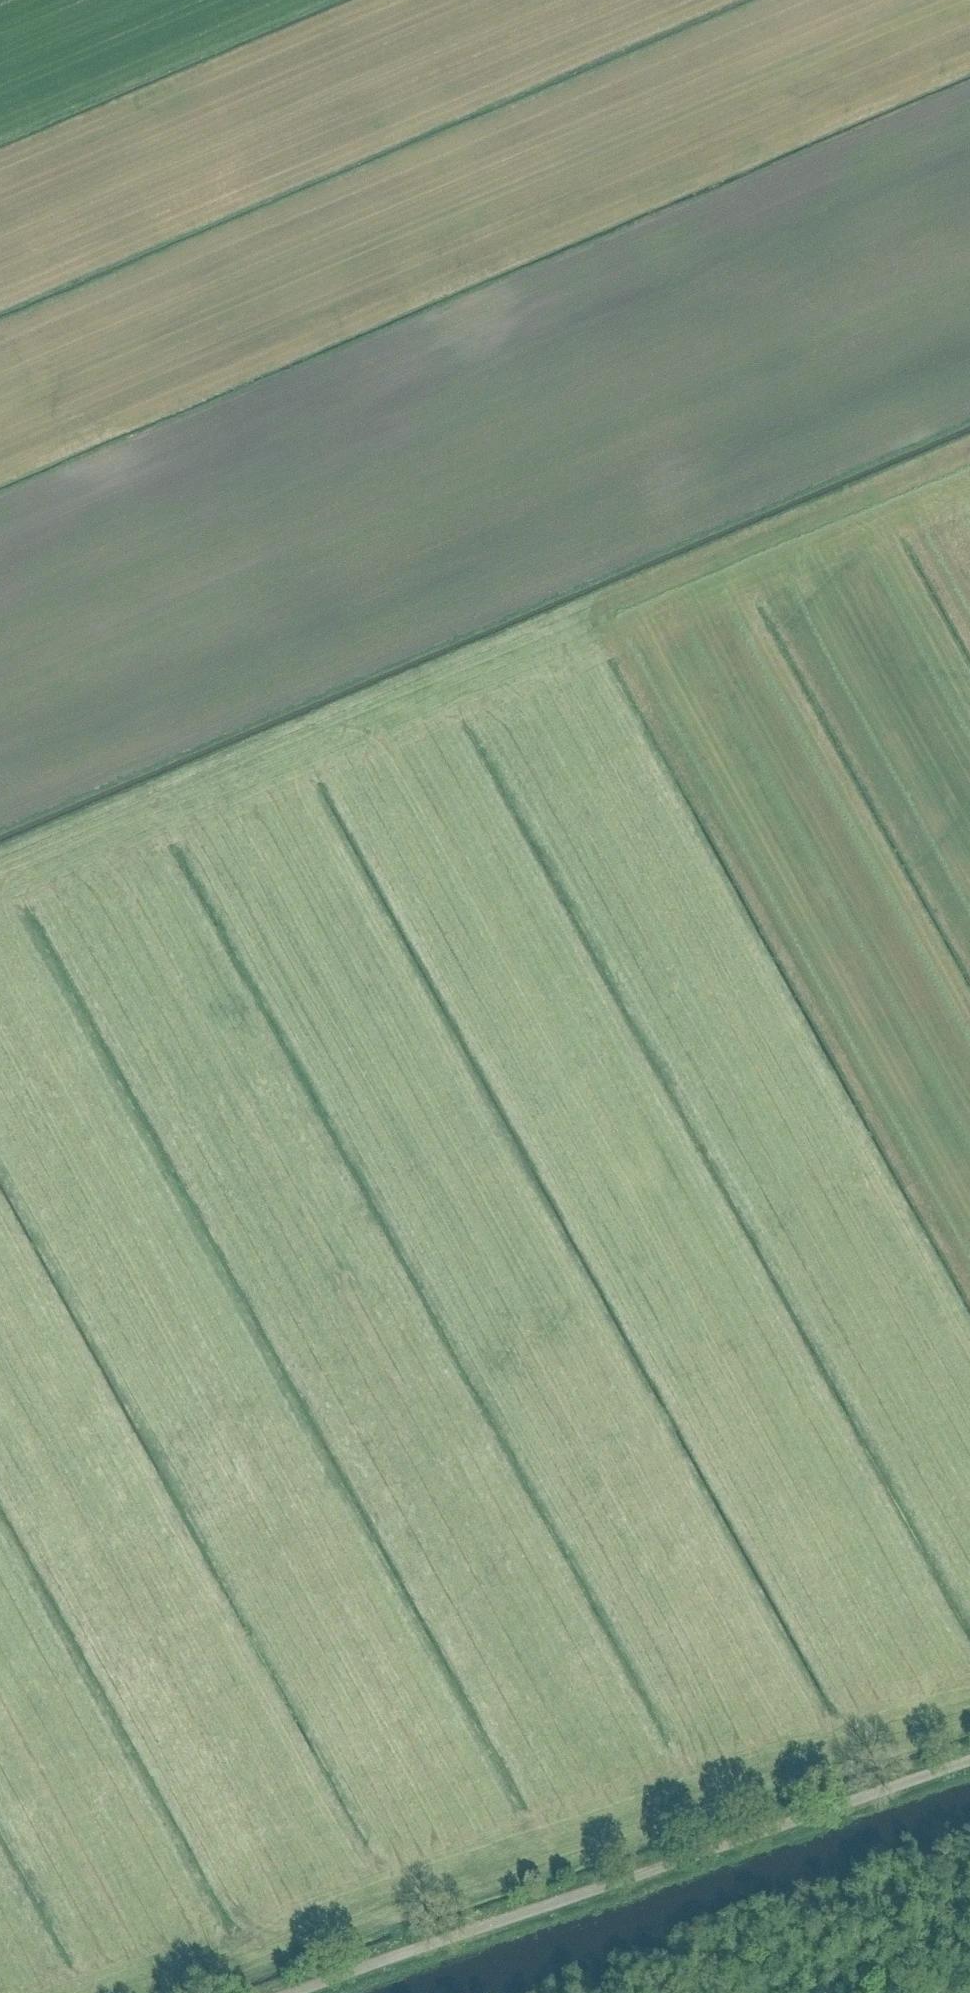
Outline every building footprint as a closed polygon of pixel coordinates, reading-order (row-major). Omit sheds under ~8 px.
[(913,1778),(927,1769),(921,1759),(906,1767),(913,1778)]
